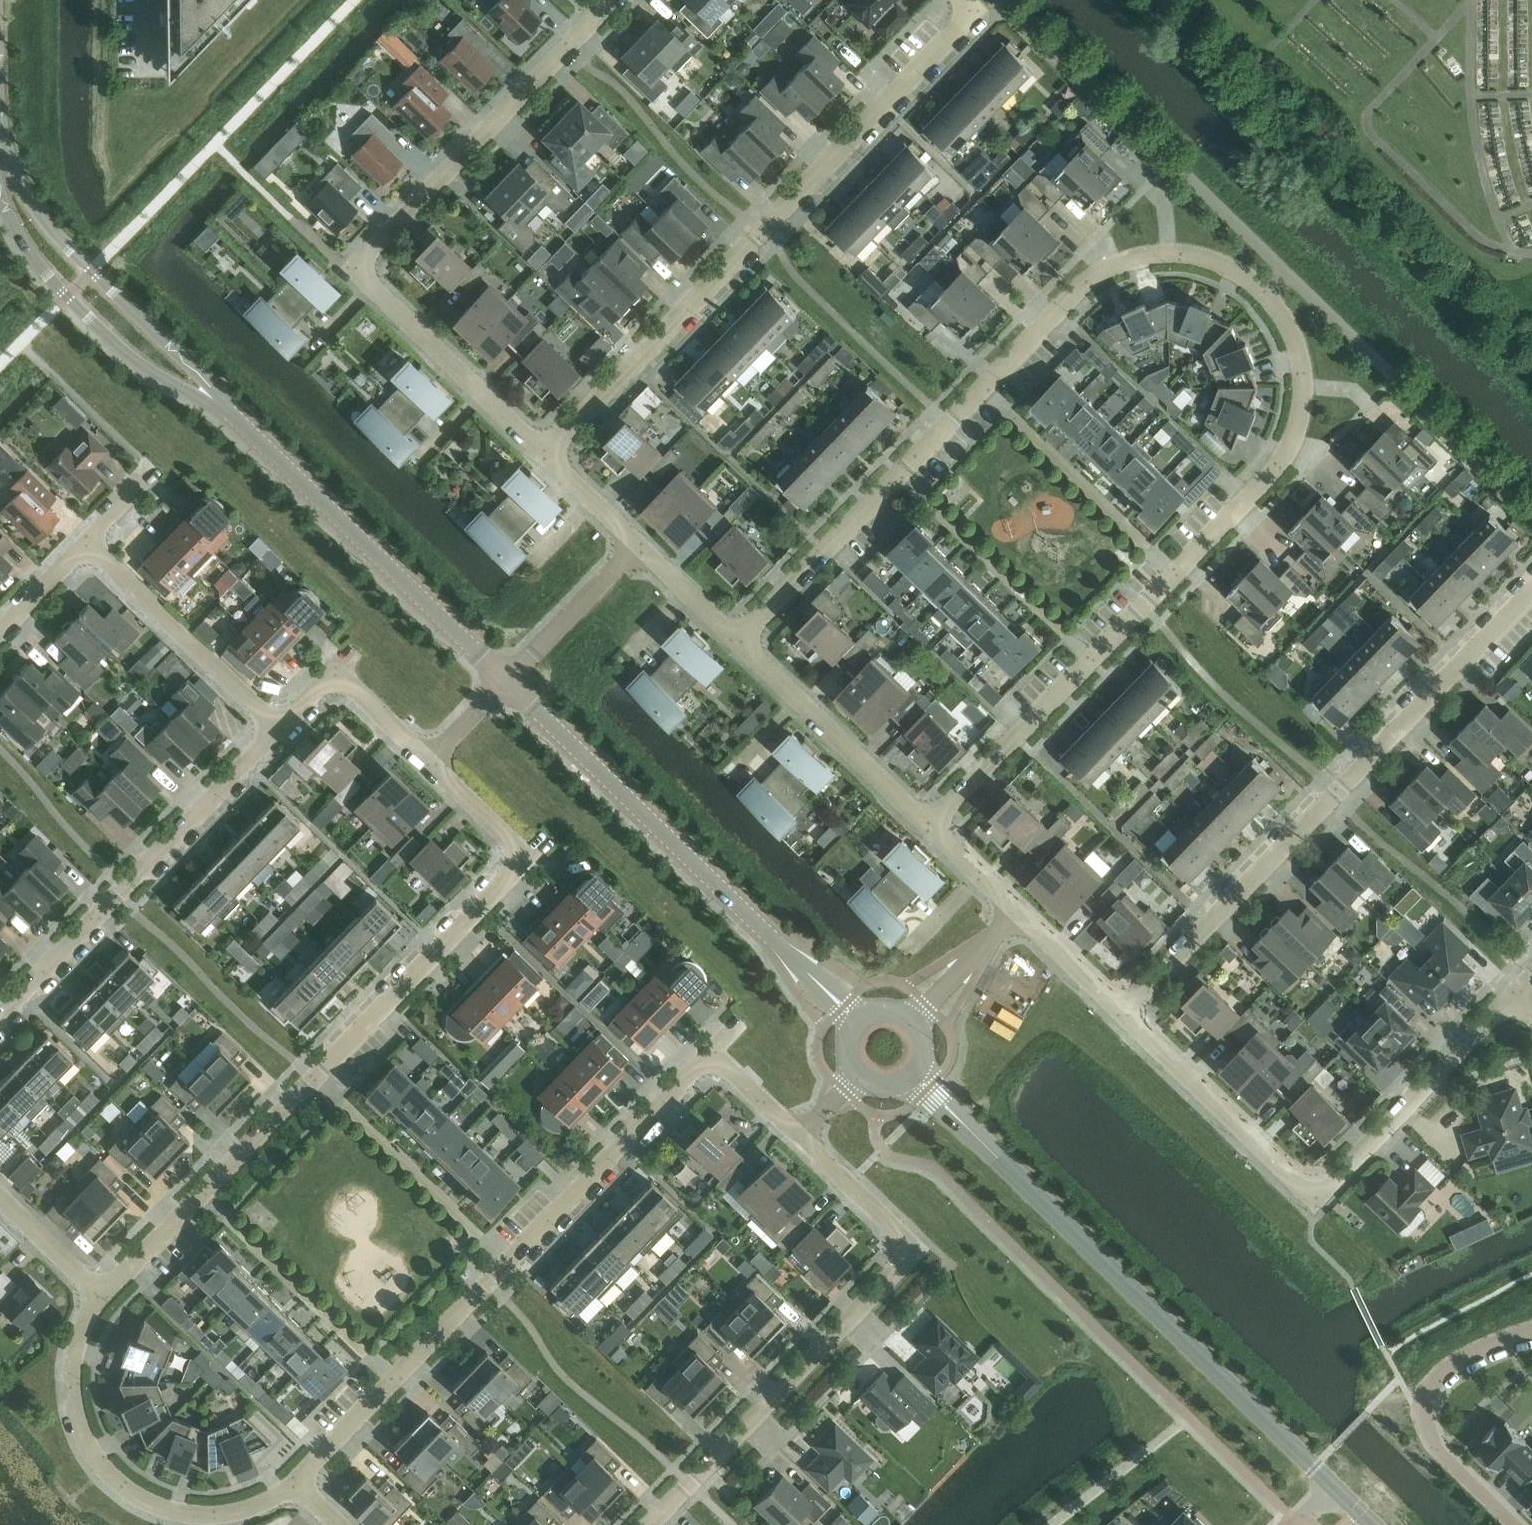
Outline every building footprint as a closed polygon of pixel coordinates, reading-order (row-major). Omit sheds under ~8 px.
[(166,77),(241,0),(165,0),(166,77)] [(536,26),(535,25),(540,19),(520,0),(500,0),(487,13),(518,42),(523,37),(525,38),(529,38),(536,30),(536,26)] [(721,0),(687,0),(697,9),(687,19),(706,37),(723,21),(716,14),(725,4),(721,0)] [(808,0),(791,0),(801,9),(808,0)] [(853,9),(868,24),(871,21),(875,25),(874,26),(885,37),(906,15),(895,4),(894,5),(890,1),(891,0),(862,0),(853,9)] [(658,19),(640,38),(667,65),(674,72),(701,45),(680,25),(672,33),(658,19)] [(454,32),(456,33),(446,43),(446,48),(449,51),(441,59),(472,89),(493,67),(481,56),(482,52),(490,44),(465,20),(454,32)] [(797,73),(824,100),(842,81),(829,69),(838,60),(813,36),(796,53),(806,63),(797,73)] [(667,65),(640,38),(621,56),(640,75),(632,83),(651,102),(667,85),(657,75),(667,65)] [(990,62),(1017,88),(1033,71),(1018,56),(1022,52),(1010,40),(990,62)] [(990,62),(974,78),(1001,104),(1017,88),(990,62)] [(402,84),(409,91),(395,105),(427,136),(449,113),(437,102),(447,92),(420,65),(402,84)] [(824,100),(797,73),(787,83),(777,73),(760,90),(785,115),(794,106),(807,118),(824,100)] [(974,78),(958,94),(985,121),(1001,104),(974,78)] [(985,121),(958,94),(942,111),(969,137),(985,121)] [(738,133),(766,160),(784,141),(765,123),(773,114),(754,96),(738,112),(748,123),(738,133)] [(1061,98),(1051,109),(1059,117),(1069,106),(1061,98)] [(578,101),(560,119),(591,150),(601,139),(612,149),(628,133),(609,115),(601,123),(578,101)] [(969,137),(942,111),(921,132),(933,143),(937,139),(953,154),(969,137)] [(381,142),(391,132),(371,113),(350,135),(361,145),(352,155),(381,183),(401,162),(381,142)] [(1034,117),(1024,127),(1032,135),(1042,125),(1034,117)] [(591,150),(560,119),(542,138),(565,160),(557,169),(575,187),(591,170),(581,160),(591,150)] [(1085,145),(1069,161),(1106,197),(1107,196),(1106,195),(1122,178),(1100,157),(1111,146),(1087,122),(1081,129),(1085,145)] [(1032,135),(1024,127),(1014,137),(1023,145),(1032,135)] [(766,160),(738,133),(728,144),(718,134),(701,150),(720,169),(729,160),(748,179),(766,160)] [(913,141),(892,162),(919,189),(936,172),(920,157),(924,152),(913,141)] [(993,160),(1001,168),(1010,158),(1002,150),(993,160)] [(1001,168),(993,160),(983,170),(991,178),(1001,168)] [(1106,197),(1069,161),(1054,177),(1038,173),(1031,179),(1055,203),(1067,191),(1085,209),(1101,193),(1106,197)] [(305,204),(334,232),(356,209),(347,201),(362,186),(337,162),(319,182),(323,186),(305,204)] [(892,162),(876,179),(903,205),(919,189),(892,162)] [(502,180),(536,213),(546,203),(553,210),(564,210),(575,198),(550,173),(540,184),(518,163),(502,180)] [(642,164),(628,175),(634,183),(648,172),(642,164)] [(659,215),(687,241),(704,223),(693,212),(701,203),(674,176),(658,193),(666,201),(668,206),(659,215)] [(903,205),(876,179),(860,195),(887,221),(903,205)] [(536,213),(502,180),(485,197),(507,218),(497,228),(523,253),(534,242),(534,230),(526,223),(536,213)] [(1008,225),(1045,260),(1044,259),(1060,242),(1038,221),(1049,209),(1025,186),(1019,193),(1023,209),(1008,225)] [(860,195),(844,211),(871,238),(887,221),(860,195)] [(981,197),(968,201),(973,216),(986,212),(981,197)] [(952,201),(942,211),(951,219),(960,209),(952,201)] [(871,238),(844,211),(824,233),(835,244),(840,240),(855,255),(871,238)] [(951,219),(942,211),(933,222),(941,230),(951,219)] [(687,241),(659,215),(650,225),(639,214),(622,232),(650,259),(658,250),(669,260),(687,241)] [(1045,260),(1008,225),(992,241),(976,237),(970,243),(994,267),(1005,255),(1023,273),(1039,257),(1044,261),(1045,260)] [(428,227),(417,238),(428,250),(408,270),(426,288),(438,276),(448,286),(467,265),(428,227)] [(921,234),(911,244),(919,252),(929,242),(921,234)] [(591,266),(628,302),(645,284),(637,276),(646,266),(617,239),(591,266)] [(919,252),(911,244),(901,255),(909,263),(919,252)] [(946,288),(983,324),(983,323),(982,322),(998,305),(976,284),(988,273),(964,250),(957,257),(961,272),(946,288)] [(317,302),(318,303),(332,288),(318,274),(322,270),(310,259),(306,263),(296,253),(282,269),(290,277),(278,290),(304,315),(317,302)] [(487,271),(478,262),(458,282),(467,291),(487,271)] [(628,302),(591,266),(580,277),(573,270),(557,287),(593,321),(602,312),(611,320),(628,302)] [(881,301),(891,290),(868,267),(857,278),(881,301)] [(773,285),(754,305),(781,331),(796,315),(781,300),(785,296),(773,285)] [(475,335),(505,302),(488,286),(457,318),(475,335)] [(983,324),(946,288),(930,304),(915,300),(908,307),(932,330),(943,319),(962,337),(977,320),(982,325),(983,324)] [(264,301),(250,316),(249,317),(260,326),(257,330),(270,343),(273,340),(285,351),(300,336),(292,328),(304,315),(278,290),(265,302),(264,301)] [(1169,338),(1168,300),(1147,309),(1145,303),(1126,312),(1128,317),(1106,326),(1134,353),(1169,338)] [(1190,308),(1168,300),(1169,338),(1204,352),(1231,324),(1209,316),(1211,310),(1192,303),(1190,308)] [(492,351),(506,337),(514,345),(518,340),(538,320),(529,312),(523,319),(505,302),(475,335),(492,351)] [(754,305),(739,321),(766,347),(781,331),(754,305)] [(538,320),(518,340),(514,345),(523,354),(547,329),(538,320)] [(766,347),(739,321),(724,336),(751,362),(766,347)] [(1231,324),(1204,352),(1219,387),(1258,386),(1248,365),(1254,362),(1246,343),(1240,346),(1231,324)] [(751,362),(724,336),(709,352),(736,378),(751,362)] [(572,389),(583,378),(544,340),(524,360),(534,369),(523,381),(541,399),(561,378),(572,389)] [(1101,372),(1110,363),(1091,345),(1083,353),(1101,372)] [(816,346),(807,356),(815,364),(825,354),(816,346)] [(709,352),(694,367),(721,393),(736,378),(709,352)] [(815,364),(807,356),(797,366),(805,374),(815,364)] [(822,365),(830,373),(837,366),(828,358),(822,365)] [(401,384),(389,397),(415,422),(427,409),(428,410),(443,395),(429,382),(433,378),(421,366),(417,370),(407,360),(392,376),(401,384)] [(830,373),(822,365),(809,379),(817,386),(830,373)] [(721,393),(694,367),(674,388),(685,399),(690,395),(705,409),(721,393)] [(1120,387),(1127,379),(1117,369),(1110,377),(1120,387)] [(1152,390),(1157,385),(1147,375),(1139,383),(1147,390),(1152,390)] [(1054,420),(1080,394),(1061,376),(1033,405),(1048,419),(1050,416),(1054,420)] [(786,377),(776,387),(785,395),(794,385),(786,377)] [(1137,389),(1127,379),(1120,387),(1130,397),(1137,389)] [(1162,381),(1157,385),(1152,390),(1153,390),(1160,397),(1169,388),(1162,381)] [(869,385),(856,398),(883,425),(900,407),(888,396),(884,400),(869,385)] [(1258,386),(1219,387),(1205,422),(1232,449),(1241,427),(1247,429),(1255,410),(1249,408),(1258,386)] [(785,395),(776,387),(767,397),(775,405),(785,395)] [(640,396),(649,406),(657,397),(648,388),(640,396)] [(1177,395),(1169,388),(1160,397),(1167,404),(1172,400),(1177,395)] [(789,399),(797,407),(807,397),(798,389),(789,399)] [(1097,411),(1080,394),(1054,420),(1071,437),(1097,411)] [(1145,396),(1138,404),(1148,413),(1155,406),(1145,396)] [(375,409),(361,423),(360,424),(370,434),(367,437),(381,450),(384,447),(396,459),(411,443),(402,435),(415,422),(389,397),(376,410),(375,409)] [(856,398),(839,415),(866,442),(883,425),(856,398)] [(797,407),(789,399),(779,410),(787,417),(797,407)] [(1183,410),(1172,400),(1167,404),(1168,410),(1175,418),(1183,410)] [(633,401),(609,425),(621,436),(601,457),(619,474),(630,463),(640,472),(660,452),(642,435),(652,424),(631,405),(634,402),(633,401)] [(746,418),(755,426),(764,416),(749,401),(740,411),(747,418),(746,418)] [(65,414),(76,425),(84,417),(73,406),(65,414)] [(1097,411),(1071,437),(1089,454),(1114,427),(1097,411)] [(866,442),(839,415),(823,432),(850,459),(866,442)] [(755,426),(746,418),(737,428),(745,436),(755,426)] [(756,433),(764,441),(777,428),(769,420),(756,433)] [(1172,437),(1179,430),(1169,420),(1162,427),(1172,437)] [(1114,427),(1089,454),(1106,471),(1131,444),(1114,427)] [(1363,444),(1362,445),(1399,480),(1415,464),(1430,468),(1437,462),(1413,438),(1402,450),(1380,429),(1364,446),(1363,444)] [(1179,430),(1172,437),(1182,447),(1189,439),(1179,430)] [(96,461),(106,451),(87,432),(71,449),(67,445),(47,466),(78,496),(98,476),(88,466),(93,462),(96,461)] [(850,459),(823,432),(807,449),(834,476),(850,459)] [(764,441),(756,433),(749,440),(757,448),(764,441)] [(1131,444),(1106,471),(1123,487),(1148,461),(1131,444)] [(1399,480),(1362,445),(1362,446),(1366,450),(1350,466),(1369,484),(1358,496),(1382,519),(1388,512),(1384,496),(1399,480)] [(1188,455),(1206,473),(1215,464),(1196,446),(1188,455)] [(9,457),(0,448),(0,466),(9,457)] [(679,457),(670,449),(651,469),(660,477),(679,457)] [(834,476),(807,449),(790,466),(817,492),(834,476)] [(1166,477),(1148,461),(1123,487),(1140,504),(1166,477)] [(817,492),(790,466),(777,479),(793,494),(788,499),(800,510),(817,492)] [(499,504),(525,529),(538,517),(539,517),(553,502),(539,489),(543,485),(531,473),(527,477),(518,468),(503,483),(511,491),(499,504)] [(2,510),(35,541),(57,518),(45,506),(55,496),(28,470),(9,488),(16,495),(2,510)] [(667,521),(698,489),(680,472),(650,504),(667,521)] [(1166,477),(1140,504),(1144,508),(1142,510),(1156,524),(1184,495),(1166,477)] [(1444,489),(1452,497),(1462,487),(1454,479),(1444,489)] [(715,506),(698,489),(667,521),(684,538),(715,506)] [(1301,508),(1337,544),(1353,528),(1369,532),(1375,525),(1351,502),(1340,513),(1319,492),(1302,509),(1301,508)] [(187,510),(178,519),(210,549),(225,534),(219,529),(223,523),(224,516),(223,509),(219,503),(213,499),(205,498),(198,500),(192,504),(195,507),(190,513),(187,510)] [(485,516),(471,530),(471,531),(481,541),(478,544),(492,557),(495,554),(506,566),(521,550),(513,542),(525,529),(499,504),(487,517),(485,516)] [(1436,506),(1426,516),(1434,524),(1444,514),(1436,506)] [(739,516),(730,507),(711,527),(720,536),(739,516)] [(1337,544),(1301,508),(1300,509),(1305,514),(1289,530),(1307,548),(1296,559),(1320,582),(1327,575),(1322,560),(1337,544)] [(1474,531),(1501,557),(1522,536),(1510,525),(1506,529),(1490,514),(1474,531)] [(1434,524),(1426,516),(1416,526),(1425,534),(1434,524)] [(210,549),(178,519),(170,527),(173,530),(168,536),(165,533),(156,542),(187,572),(210,549)] [(908,571),(933,545),(929,541),(932,538),(917,524),(889,553),(908,571)] [(765,575),(776,564),(736,526),(717,546),(727,556),(715,567),(733,585),(753,564),(765,575)] [(1501,557),(1474,531),(1458,548),(1485,574),(1501,557)] [(11,566),(2,557),(2,552),(11,543),(0,532),(0,577),(11,566)] [(1404,539),(1394,549),(1403,557),(1412,547),(1404,539)] [(187,572),(156,542),(141,558),(145,562),(137,570),(164,596),(187,572)] [(933,545),(908,571),(925,588),(951,561),(933,545)] [(1485,574),(1458,548),(1442,564),(1469,590),(1485,574)] [(1403,557),(1394,549),(1385,559),(1393,567),(1403,557)] [(1239,572),(1276,608),(1291,592),(1307,596),(1314,589),(1290,566),(1279,577),(1257,556),(1241,573),(1239,572)] [(951,561),(925,588),(942,604),(968,578),(951,561)] [(1469,590),(1442,564),(1426,580),(1453,606),(1469,590)] [(882,598),(891,588),(872,570),(863,580),(882,598)] [(1276,608),(1239,572),(1238,573),(1243,577),(1227,594),(1245,611),(1234,623),(1258,646),(1265,639),(1260,624),(1276,608)] [(985,595),(968,578),(942,604),(951,613),(944,621),(952,628),(959,621),(985,595)] [(1453,606),(1426,580),(1410,597),(1425,612),(1421,616),(1433,628),(1453,606)] [(825,588),(802,612),(814,623),(793,643),(811,661),(823,649),(833,659),(852,639),(834,621),(844,611),(824,591),(826,588),(825,588)] [(268,605),(299,636),(308,627),(305,624),(310,619),(313,621),(317,616),(319,609),(318,602),(315,596),(313,594),(311,593),(305,590),(299,590),(293,591),(288,595),(283,590),(268,605)] [(1354,591),(1344,601),(1352,609),(1362,599),(1354,591)] [(1002,612),(985,595),(959,621),(977,638),(1002,612)] [(899,615),(906,608),(896,598),(889,605),(899,615)] [(1352,609),(1344,601),(1335,611),(1343,619),(1344,618),(1351,625),(1360,616),(1352,609)] [(88,604),(71,621),(104,652),(113,643),(122,651),(138,633),(112,608),(102,618),(88,604)] [(299,636),(268,605),(245,629),(277,659),(286,650),(283,647),(288,642),(291,644),(299,636)] [(906,608),(899,615),(909,625),(916,617),(906,608)] [(1002,612),(977,638),(986,647),(978,655),(986,663),(994,654),(1019,628),(1002,612)] [(1393,615),(1376,632),(1403,658),(1424,637),(1412,625),(1408,630),(1393,615)] [(104,652),(71,621),(54,638),(69,652),(59,663),(86,688),(102,671),(94,663),(104,652)] [(1312,633),(1321,641),(1330,631),(1322,623),(1312,633)] [(663,663),(689,688),(702,675),(703,676),(717,661),(703,647),(707,643),(695,632),(691,636),(682,626),(667,642),(675,650),(663,663)] [(1019,628),(994,654),(1013,673),(1041,644),(1026,629),(1023,632),(1019,628)] [(277,659),(245,629),(222,652),(250,679),(258,671),(262,675),(277,659)] [(854,665),(879,639),(869,629),(843,655),(854,665)] [(919,629),(912,636),(922,646),(929,638),(919,629)] [(1376,632),(1360,648),(1387,674),(1403,658),(1376,632)] [(1321,641),(1312,633),(1303,644),(1311,651),(1321,641)] [(156,643),(138,660),(148,671),(166,653),(156,643)] [(950,665),(957,657),(947,648),(940,655),(950,665)] [(1387,674),(1360,648),(1344,664),(1371,691),(1387,674)] [(1294,660),(1286,652),(1276,663),(1284,671),(1294,660)] [(957,657),(950,665),(960,675),(968,667),(957,657)] [(1523,667),(1531,676),(1531,657),(1523,667)] [(1158,658),(1139,677),(1166,703),(1181,688),(1166,673),(1170,669),(1158,658)] [(860,708),(890,676),(873,659),(842,691),(860,708)] [(50,664),(41,673),(31,663),(13,681),(40,708),(49,699),(60,711),(78,693),(50,664)] [(649,674),(635,689),(635,690),(645,700),(642,703),(656,716),(659,713),(671,724),(685,709),(677,701),(689,688),(663,663),(650,675),(649,674)] [(1371,691),(1344,664),(1328,681),(1356,707),(1371,691)] [(975,674),(968,682),(978,691),(985,684),(975,674)] [(908,692),(890,676),(860,708),(877,724),(895,705),(912,722),(932,702),(923,694),(922,694),(914,686),(908,692)] [(1139,677),(1124,693),(1151,719),(1166,703),(1139,677)] [(169,715),(199,745),(217,726),(205,715),(213,706),(187,680),(169,698),(177,706),(169,715)] [(13,681),(0,695),(0,705),(5,710),(0,715),(0,722),(25,746),(43,728),(31,717),(40,708),(13,681)] [(1356,707),(1328,681),(1312,698),(1327,712),(1323,717),(1335,728),(1356,707)] [(1005,687),(990,698),(1004,720),(1020,709),(1005,687)] [(1124,693),(1108,709),(1135,735),(1151,719),(1124,693)] [(751,714),(760,724),(776,707),(767,698),(751,714)] [(84,708),(90,719),(103,711),(97,700),(84,708)] [(954,722),(961,728),(977,710),(969,704),(954,722)] [(1497,751),(1506,742),(1518,754),(1531,740),(1531,733),(1509,710),(1500,719),(1486,705),(1468,723),(1497,751)] [(1108,709),(1093,724),(1121,751),(1135,735),(1108,709)] [(957,762),(968,751),(929,713),(909,733),(919,742),(907,754),(925,771),(945,751),(957,762)] [(751,714),(735,731),(745,740),(760,724),(751,714)] [(199,745),(169,715),(168,716),(171,719),(163,727),(156,720),(149,726),(145,722),(133,734),(160,760),(169,752),(181,763),(199,745)] [(1201,719),(1192,729),(1200,736),(1209,727),(1201,719)] [(1497,751),(1468,723),(1450,742),(1465,756),(1456,764),(1483,791),(1500,773),(1487,761),(1497,751)] [(1093,724),(1079,740),(1106,766),(1121,751),(1093,724)] [(307,737),(296,748),(284,761),(306,781),(317,769),(336,786),(355,766),(345,757),(357,745),(339,727),(318,748),(307,737)] [(1192,729),(1182,739),(1190,747),(1200,736),(1192,729)] [(1214,731),(1204,741),(1212,749),(1222,739),(1214,731)] [(773,770),(800,795),(812,783),(813,784),(828,768),(814,755),(818,751),(806,739),(802,743),(792,734),(777,749),(786,757),(773,770)] [(152,763),(146,757),(126,737),(108,755),(121,767),(111,777),(140,805),(158,786),(144,772),(152,763)] [(1079,740),(1059,760),(1070,772),(1074,767),(1090,782),(1106,766),(1079,740)] [(1204,741),(1194,751),(1202,759),(1212,749),(1204,741)] [(1171,750),(1162,759),(1170,767),(1179,758),(1171,750)] [(1254,758),(1238,774),(1265,801),(1285,780),(1273,769),(1269,773),(1254,758)] [(1162,759),(1151,770),(1160,778),(1170,767),(1162,759)] [(46,760),(39,768),(47,775),(54,767),(46,760)] [(1183,762),(1174,772),(1182,780),(1192,770),(1183,762)] [(1409,784),(1437,810),(1445,802),(1457,814),(1474,795),(1450,772),(1442,780),(1427,765),(1409,784)] [(760,782),(746,796),(745,797),(755,807),(752,810),(766,823),(769,820),(781,832),(796,816),(795,815),(807,803),(800,795),(773,770),(761,783),(760,782)] [(1174,772),(1164,782),(1172,790),(1182,780),(1174,772)] [(140,805),(111,777),(102,786),(90,774),(73,792),(99,818),(108,809),(123,823),(140,805)] [(374,823),(405,791),(387,774),(356,806),(373,823),(374,823)] [(1238,774),(1223,789),(1251,815),(1265,801),(1238,774)] [(361,785),(352,777),(333,797),(342,805),(361,785)] [(1141,781),(1131,791),(1139,799),(1149,789),(1141,781)] [(1437,810),(1409,784),(1391,802),(1405,815),(1397,824),(1422,849),(1440,831),(1428,819),(1437,810)] [(1005,787),(994,798),(1006,809),(986,830),(1004,847),(1015,836),(1025,845),(1044,825),(1005,787)] [(1223,789),(1208,805),(1235,831),(1251,815),(1223,789)] [(374,823),(373,823),(370,825),(388,843),(422,808),(405,791),(374,823)] [(1131,791),(1121,801),(1129,809),(1139,799),(1131,791)] [(1154,793),(1143,804),(1151,811),(1162,801),(1154,793)] [(274,800),(256,817),(282,842),(299,824),(274,800)] [(1143,804),(1134,813),(1142,821),(1151,811),(1143,804)] [(1208,805),(1193,820),(1220,846),(1235,831),(1208,805)] [(256,817),(240,835),(265,859),(282,842),(256,817)] [(1193,820),(1177,837),(1204,863),(1220,846),(1193,820)] [(421,843),(412,834),(389,858),(398,867),(421,843)] [(35,835),(25,845),(17,854),(29,865),(20,874),(47,901),(65,882),(51,869),(60,860),(35,835)] [(265,859),(240,835),(223,852),(248,877),(265,859)] [(1177,837),(1162,852),(1177,867),(1173,872),(1185,883),(1204,863),(1177,837)] [(451,898),(462,887),(451,876),(471,855),(453,838),(441,850),(432,840),(412,860),(451,898)] [(884,877),(910,902),(922,890),(923,891),(938,875),(924,861),(928,858),(916,846),(912,850),(902,840),(888,856),(896,864),(884,877)] [(1531,902),(1531,849),(1522,840),(1505,858),(1516,869),(1507,878),(1531,902)] [(1438,863),(1452,850),(1444,841),(1430,854),(1438,863)] [(1052,894),(1085,859),(1085,858),(1082,861),(1065,845),(1034,877),(1052,894)] [(1330,866),(1358,892),(1368,882),(1378,892),(1394,875),(1375,857),(1367,865),(1348,847),(1330,866)] [(248,877),(223,852),(206,869),(232,894),(248,877)] [(328,866),(320,859),(310,869),(318,877),(328,866)] [(1085,859),(1052,894),(1069,911),(1103,876),(1085,859)] [(1358,892),(1330,866),(1312,884),(1331,903),(1323,911),(1342,930),(1358,913),(1347,903),(1358,892)] [(206,869),(190,886),(222,918),(239,901),(232,894),(206,869)] [(322,880),(330,888),(340,878),(332,870),(322,880)] [(625,911),(608,896),(610,890),(609,884),(606,879),(602,875),(596,872),(589,871),(583,873),(577,877),(580,880),(575,886),(572,883),(563,892),(595,922),(605,932),(625,911)] [(20,874),(11,883),(0,872),(0,908),(7,915),(16,906),(29,919),(47,901),(20,874)] [(293,886),(301,894),(311,884),(303,876),(293,886)] [(1507,878),(1498,887),(1487,876),(1469,894),(1492,917),(1501,908),(1517,924),(1531,909),(1531,902),(1507,878)] [(870,888),(856,903),(855,904),(866,914),(863,917),(877,930),(880,927),(891,939),(906,923),(898,915),(910,902),(884,877),(871,889),(870,888)] [(1124,888),(1115,880),(1095,900),(1104,908),(1124,888)] [(222,918),(190,886),(172,904),(183,914),(178,919),(193,934),(208,918),(215,925),(222,918)] [(301,894),(293,886),(283,896),(291,904),(301,894)] [(315,887),(305,898),(313,906),(323,895),(315,887)] [(550,906),(541,915),(572,945),(595,922),(563,892),(555,900),(558,903),(553,909),(550,906)] [(1430,923),(1442,910),(1424,893),(1411,906),(1430,923)] [(1149,948),(1170,927),(1149,907),(1145,912),(1126,894),(1101,919),(1111,929),(1100,941),(1118,958),(1138,937),(1149,948)] [(313,906),(305,898),(295,908),(303,916),(313,906)] [(358,915),(383,940),(400,922),(375,898),(358,915)] [(422,898),(415,914),(425,918),(432,902),(422,898)] [(1271,926),(1309,962),(1335,935),(1306,907),(1297,916),(1289,908),(1271,926)] [(260,921),(268,929),(278,918),(270,910),(260,921)] [(358,915),(341,933),(366,957),(383,940),(358,915)] [(572,945),(541,915),(532,924),(536,928),(522,943),(550,969),(572,945)] [(268,929),(260,921),(250,931),(258,939),(268,929)] [(648,931),(653,927),(648,921),(643,926),(648,931)] [(282,922),(271,932),(280,940),(290,930),(282,922)] [(1428,960),(1456,987),(1460,983),(1463,983),(1467,981),(1469,977),(1469,974),(1474,969),(1460,956),(1469,947),(1443,922),(1426,941),(1437,951),(1428,960)] [(1309,962),(1271,926),(1254,944),(1263,952),(1254,962),(1282,989),(1309,962)] [(280,940),(271,932),(262,942),(270,950),(280,940)] [(341,933),(324,950),(350,975),(366,957),(341,933)] [(240,961),(248,953),(233,938),(225,947),(240,961)] [(110,968),(136,993),(158,970),(143,955),(138,961),(128,950),(110,968)] [(324,950),(308,967),(333,992),(350,975),(324,950)] [(497,961),(488,970),(519,1000),(542,977),(515,950),(501,965),(497,961)] [(620,969),(631,957),(624,951),(613,962),(620,969)] [(258,962),(248,953),(240,961),(250,971),(258,962)] [(583,955),(561,982),(573,991),(595,965),(583,955)] [(1456,987),(1428,960),(1421,967),(1416,967),(1407,958),(1390,977),(1416,1001),(1424,992),(1438,1005),(1443,1001),(1446,1000),(1450,998),(1452,995),(1452,991),(1456,987)] [(668,963),(653,978),(684,1009),(693,1000),(690,997),(695,991),(698,994),(702,988),(704,981),(703,974),(699,968),(693,964),(686,963),(679,964),(673,968),(668,963)] [(333,992),(308,967),(291,984),(316,1009),(333,992)] [(136,993),(110,968),(94,985),(119,1010),(126,1017),(133,1010),(126,1003),(136,993)] [(519,1000),(488,970),(479,979),(482,982),(477,987),(474,984),(465,993),(497,1023),(519,1000)] [(1198,974),(1187,985),(1198,996),(1178,1017),(1196,1034),(1208,1022),(1217,1032),(1237,1012),(1198,974)] [(684,1009),(653,978),(630,1002),(662,1032),(671,1023),(668,1020),(673,1015),(676,1017),(684,1009)] [(316,1009),(291,984),(269,1008),(284,1022),(289,1017),(299,1027),(316,1009)] [(119,1010),(94,985),(77,1003),(102,1027),(119,1010)] [(1368,1020),(1398,1048),(1402,1044),(1406,1046),(1414,1037),(1413,1033),(1416,1030),(1397,1011),(1406,1003),(1387,985),(1370,1002),(1378,1009),(1368,1020)] [(497,1023),(465,993),(457,1002),(460,1004),(454,1010),(452,1007),(448,1012),(446,1019),(446,1025),(449,1031),(453,1036),(459,1039),(465,1039),(471,1038),(477,1034),(482,1039),(497,1023)] [(662,1032),(630,1002),(608,1025),(629,1046),(636,1037),(644,1045),(650,1038),(653,1041),(662,1032)] [(102,1027),(77,1003),(60,1021),(85,1045),(102,1027)] [(189,1014),(181,1006),(171,1016),(179,1024),(189,1014)] [(1247,1008),(1228,1028),(1221,1035),(1239,1051),(1227,1064),(1244,1081),(1282,1042),(1247,1008)] [(1398,1048),(1368,1020),(1359,1030),(1351,1022),(1334,1039),(1353,1057),(1361,1049),(1380,1067),(1383,1063),(1388,1065),(1395,1057),(1394,1052),(1398,1048)] [(669,1030),(678,1042),(687,1035),(678,1023),(669,1030)] [(145,1035),(153,1043),(163,1033),(155,1025),(145,1035)] [(99,1054),(116,1040),(110,1032),(92,1046),(99,1054)] [(202,1066),(233,1095),(250,1078),(231,1059),(240,1050),(222,1032),(212,1042),(219,1049),(202,1066)] [(577,1056),(609,1087),(617,1078),(614,1075),(621,1068),(620,1067),(627,1059),(600,1033),(577,1056)] [(29,1052),(55,1076),(72,1058),(47,1034),(29,1052)] [(153,1043),(145,1035),(135,1045),(143,1053),(153,1043)] [(162,1037),(138,1060),(147,1069),(171,1046),(162,1037)] [(430,1064),(439,1055),(420,1037),(411,1046),(430,1064)] [(1282,1042),(1244,1081),(1262,1097),(1292,1065),(1276,1050),(1283,1043),(1282,1042)] [(55,1076),(29,1052),(13,1069),(38,1094),(55,1076)] [(137,1060),(128,1052),(118,1062),(126,1071),(137,1060)] [(1340,1066),(1346,1059),(1340,1053),(1334,1060),(1340,1066)] [(577,1056),(555,1080),(586,1110),(594,1101),(592,1099),(597,1093),(600,1096),(609,1087),(577,1056)] [(1316,1058),(1288,1086),(1297,1095),(1325,1066),(1316,1058)] [(449,1079),(456,1072),(446,1062),(439,1069),(449,1079)] [(387,1109),(412,1082),(394,1064),(366,1093),(380,1108),(383,1105),(387,1109)] [(233,1095),(202,1066),(185,1083),(179,1076),(169,1087),(187,1104),(196,1095),(215,1113),(233,1095)] [(13,1069),(0,1082),(0,1090),(22,1111),(38,1094),(13,1069)] [(456,1072),(449,1079),(459,1089),(466,1082),(456,1072)] [(586,1110),(555,1080),(540,1095),(545,1100),(541,1106),(540,1113),(541,1119),(545,1125),(551,1129),(559,1131),(566,1129),(572,1124),(569,1122),(575,1116),(578,1119),(586,1110)] [(430,1099),(412,1082),(387,1109),(404,1126),(430,1099)] [(477,1084),(470,1092),(480,1101),(487,1094),(477,1084)] [(1342,1135),(1353,1124),(1313,1086),(1294,1106),(1304,1115),(1292,1127),(1310,1145),(1330,1124),(1342,1135)] [(0,1090),(0,1123),(5,1128),(22,1111),(0,1090)] [(90,1091),(81,1101),(89,1109),(99,1099),(90,1091)] [(95,1106),(107,1117),(118,1105),(107,1094),(95,1106)] [(1525,1124),(1530,1123),(1526,1109),(1521,1111),(1516,1094),(1497,1100),(1495,1094),(1476,1100),(1485,1129),(1464,1135),(1470,1156),(1491,1150),(1493,1158),(1531,1146),(1525,1124)] [(149,1107),(134,1122),(172,1158),(189,1141),(170,1122),(179,1113),(161,1095),(149,1107)] [(430,1099),(404,1126),(421,1142),(447,1116),(430,1099)] [(89,1109),(81,1101),(71,1112),(79,1120),(89,1109)] [(501,1129),(508,1122),(498,1112),(491,1119),(501,1129)] [(721,1115),(701,1135),(690,1124),(679,1135),(718,1174),(738,1153),(728,1144),(739,1132),(721,1115)] [(447,1116),(421,1142),(439,1159),(464,1133),(447,1116)] [(108,1149),(126,1167),(135,1158),(154,1176),(172,1158),(134,1122),(108,1149)] [(518,1132),(508,1122),(501,1129),(511,1139),(518,1132)] [(0,1123),(0,1138),(5,1142),(12,1135),(5,1128),(0,1123)] [(57,1126),(47,1136),(55,1144),(65,1134),(57,1126)] [(464,1133),(439,1159),(456,1176),(481,1149),(464,1133)] [(55,1144),(47,1136),(38,1146),(46,1154),(55,1144)] [(525,1139),(516,1148),(535,1166),(543,1157),(525,1139)] [(481,1149),(456,1176),(473,1192),(499,1166),(481,1149)] [(8,1176),(20,1188),(40,1167),(28,1156),(8,1176)] [(80,1192),(110,1221),(128,1204),(108,1185),(117,1176),(99,1158),(82,1175),(89,1182),(80,1192)] [(756,1210),(787,1179),(770,1162),(739,1194),(756,1210)] [(715,1184),(724,1193),(743,1173),(734,1164),(715,1184)] [(517,1184),(499,1166),(473,1192),(477,1196),(474,1199),(489,1213),(517,1184)] [(1424,1213),(1419,1208),(1420,1207),(1417,1204),(1434,1186),(1416,1168),(1403,1181),(1405,1183),(1400,1188),(1389,1178),(1384,1184),(1379,1184),(1373,1190),(1373,1195),(1367,1201),(1402,1235),(1408,1235),(1424,1218),(1424,1213)] [(787,1179),(756,1210),(749,1217),(784,1251),(811,1224),(793,1207),(804,1195),(787,1179)] [(650,1182),(633,1199),(659,1224),(676,1206),(650,1182)] [(110,1221),(80,1192),(70,1202),(63,1195),(46,1213),(65,1230),(74,1221),(93,1239),(110,1221)] [(659,1224),(633,1199),(616,1217),(642,1241),(659,1224)] [(642,1241),(616,1217),(600,1234),(625,1259),(642,1241)] [(845,1274),(833,1263),(853,1243),(835,1225),(824,1237),(814,1228),(795,1248),(812,1265),(803,1274),(825,1295),(845,1274)] [(600,1234),(583,1251),(614,1281),(631,1264),(625,1259),(600,1234)] [(703,1246),(694,1238),(684,1249),(693,1257),(703,1246)] [(192,1288),(199,1281),(210,1291),(202,1299),(203,1299),(210,1291),(236,1265),(232,1261),(234,1258),(220,1244),(213,1251),(205,1245),(177,1274),(192,1288)] [(614,1281),(583,1251),(566,1268),(592,1293),(597,1298),(614,1281)] [(667,1266),(676,1274),(686,1264),(677,1256),(667,1266)] [(210,1291),(203,1299),(209,1305),(217,1298),(227,1308),(253,1282),(247,1276),(250,1274),(239,1263),(236,1265),(210,1291)] [(676,1274),(667,1266),(657,1276),(666,1284),(676,1274)] [(592,1293),(566,1268),(549,1286),(560,1296),(555,1301),(570,1316),(592,1293)] [(16,1287),(0,1272),(0,1305),(22,1327),(38,1310),(42,1310),(48,1304),(48,1300),(51,1297),(27,1275),(16,1287)] [(736,1308),(767,1338),(784,1320),(765,1301),(774,1292),(756,1274),(746,1284),(753,1291),(736,1308)] [(270,1298),(253,1282),(227,1308),(236,1317),(228,1325),(237,1333),(270,1298)] [(644,1290),(634,1300),(642,1308),(652,1298),(644,1290)] [(180,1323),(188,1314),(170,1296),(161,1304),(180,1323)] [(287,1315),(270,1298),(237,1333),(244,1341),(252,1332),(262,1341),(287,1315)] [(642,1308),(634,1300),(624,1310),(632,1318),(642,1308)] [(596,1302),(581,1311),(589,1324),(604,1314),(596,1302)] [(767,1338),(736,1308),(727,1318),(720,1311),(703,1329),(721,1346),(730,1337),(750,1355),(767,1338)] [(287,1315),(262,1341),(279,1358),(305,1332),(287,1315)] [(949,1376),(954,1380),(976,1357),(973,1355),(973,1350),(967,1344),(962,1344),(936,1318),(913,1341),(928,1355),(913,1371),(934,1392),(949,1376)] [(118,1383),(157,1382),(171,1346),(143,1320),(134,1342),(129,1340),(121,1359),(127,1361),(118,1383)] [(197,1339),(204,1332),(194,1322),(187,1329),(197,1339)] [(616,1327),(606,1338),(614,1346),(624,1335),(616,1327)] [(204,1332),(197,1339),(207,1349),(214,1341),(204,1332)] [(305,1332),(279,1358),(296,1375),(322,1348),(305,1332)] [(678,1368),(709,1398),(726,1380),(707,1361),(716,1352),(698,1334),(681,1352),(688,1358),(678,1368)] [(224,1365),(231,1358),(221,1348),(214,1356),(224,1365)] [(322,1400),(344,1377),(337,1370),(343,1364),(328,1350),(326,1352),(322,1348),(296,1375),(322,1400)] [(204,1369),(208,1364),(208,1359),(201,1351),(193,1359),(203,1369),(204,1369)] [(486,1351),(469,1369),(499,1399),(509,1389),(516,1395),(533,1378),(514,1360),(505,1370),(486,1351)] [(204,1369),(203,1369),(199,1374),(207,1381),(216,1371),(208,1364),(204,1369)] [(709,1398),(678,1368),(662,1385),(655,1378),(645,1389),(663,1406),(672,1397),(691,1415),(709,1398)] [(499,1399),(469,1369),(452,1387),(471,1406),(462,1415),(480,1433),(497,1415),(490,1408),(499,1399)] [(216,1371),(207,1381),(214,1388),(219,1384),(224,1378),(223,1378),(216,1371)] [(249,1389),(256,1382),(246,1372),(239,1379),(249,1389)] [(904,1374),(895,1384),(883,1373),(860,1396),(879,1414),(875,1418),(875,1423),(882,1429),(887,1429),(891,1426),(894,1429),(908,1415),(917,1423),(935,1404),(904,1374)] [(1022,1400),(1040,1381),(1032,1374),(1015,1392),(1022,1400)] [(224,1378),(219,1384),(229,1394),(236,1386),(229,1378),(224,1378)] [(157,1382),(118,1383),(128,1404),(122,1407),(130,1426),(136,1423),(145,1444),(172,1417),(157,1382)] [(266,1392),(256,1382),(249,1389),(259,1399),(266,1392)] [(274,1397),(266,1406),(285,1424),(293,1415),(274,1397)] [(410,1430),(441,1459),(457,1442),(470,1455),(480,1445),(456,1421),(447,1430),(427,1412),(410,1430)] [(207,1431),(208,1469),(229,1460),(231,1466),(250,1457),(248,1452),(270,1442),(242,1416),(207,1431)] [(172,1417),(145,1444),(167,1453),(164,1459),(184,1466),(186,1461),(208,1469),(207,1431),(172,1417)] [(1503,1463),(1522,1482),(1522,1483),(1523,1484),(1531,1474),(1531,1448),(1525,1442),(1526,1441),(1505,1421),(1504,1422),(1505,1423),(1498,1429),(1495,1426),(1496,1426),(1495,1425),(1482,1438),(1483,1439),(1484,1438),(1487,1441),(1480,1449),(1479,1448),(1478,1449),(1481,1452),(1478,1456),(1492,1470),(1495,1466),(1499,1469),(1500,1468),(1499,1468),(1503,1463)] [(828,1490),(843,1474),(850,1481),(871,1459),(834,1423),(813,1445),(822,1453),(806,1469),(828,1490)] [(441,1459),(410,1430),(393,1448),(412,1466),(403,1476),(421,1493),(438,1476),(431,1469),(441,1459)] [(576,1473),(607,1502),(624,1485),(605,1466),(614,1457),(596,1439),(579,1456),(586,1463),(576,1473)] [(543,1493),(561,1511),(570,1502),(589,1520),(607,1502),(576,1473),(569,1466),(543,1493)] [(359,1506),(354,1511),(368,1524),(391,1524),(412,1503),(394,1485),(384,1495),(365,1476),(347,1494),(359,1506)] [(813,1522),(831,1504),(809,1483),(799,1493),(783,1476),(755,1505),(775,1524),(791,1524),(804,1512),(813,1522)] [(862,1491),(850,1504),(865,1519),(877,1506),(862,1491)] [(525,1524),(547,1524),(555,1517),(537,1499),(520,1517),(527,1524),(525,1524)] [(444,1512),(454,1524),(464,1515),(455,1503),(444,1512)] [(1196,1517),(1194,1520),(1185,1511),(1171,1524),(1205,1524),(1196,1517)] [(1115,1517),(1104,1524),(1124,1524),(1115,1517)]
